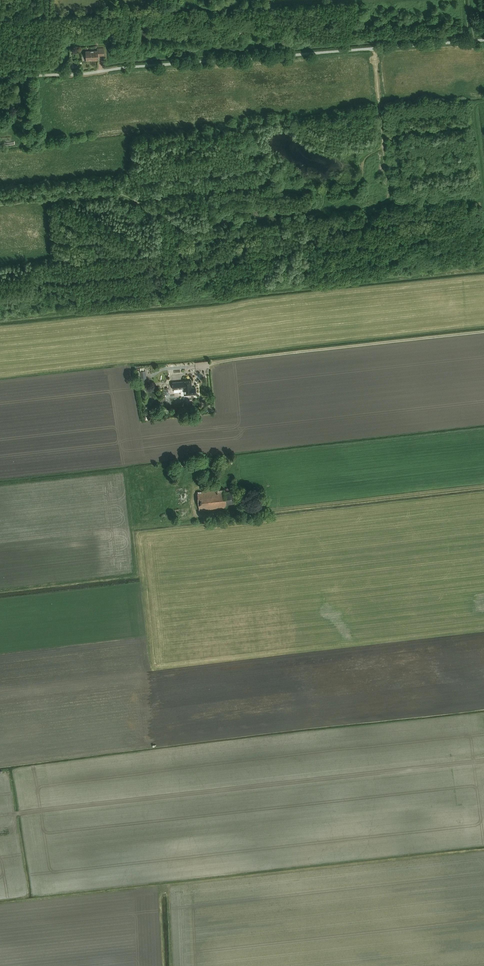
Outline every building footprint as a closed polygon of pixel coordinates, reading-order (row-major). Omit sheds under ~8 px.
[(86,61),(98,60),(98,56),(104,55),(104,48),(98,49),(98,50),(85,51),(86,61)] [(189,395),(196,394),(196,387),(192,388),(191,380),(183,381),(173,382),(173,389),(184,388),(185,397),(189,396),(189,395)] [(190,502),(189,487),(177,488),(178,503),(190,502)] [(227,504),(234,503),(232,491),(224,492),(224,489),(197,492),(199,510),(224,507),(227,504)]
